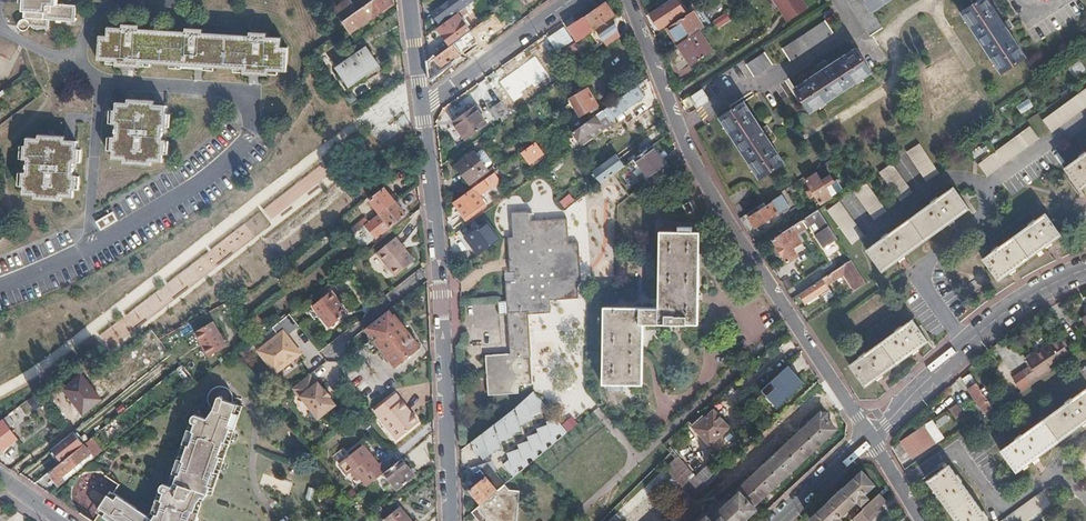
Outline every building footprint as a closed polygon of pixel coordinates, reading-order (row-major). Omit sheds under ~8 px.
[(21,27),(19,29),(19,30),(19,33),(21,35),(24,36),(26,35),(28,33),(28,32),(28,30),(28,29),(27,28),(31,28),(32,30),(47,31),(48,21),(73,23),(74,7),(56,6),(57,0),(23,0),(21,27)] [(342,22),(354,13),(345,0),(344,0),(332,9),(342,22)] [(347,31),(361,21),(363,24),(390,5),(388,0),(372,0),(354,13),(342,22),(344,27),(347,31)] [(467,5),(463,0),(452,0),(432,14),(440,24),(467,5)] [(650,13),(660,28),(683,13),(677,4),(683,0),(669,0),(650,13)] [(803,0),(774,0),(783,14),(803,0)] [(807,7),(803,0),(783,14),(787,20),(807,7)] [(869,33),(882,25),(871,7),(879,1),(881,4),(887,0),(848,0),(869,33)] [(987,0),(976,0),(963,9),(969,18),(966,19),(992,59),(994,58),(1000,66),(1021,52),(1004,26),(1009,23),(1004,15),(999,19),(987,0)] [(567,30),(576,44),(592,32),(601,26),(614,17),(620,13),(612,2),(606,6),(605,5),(584,19),(583,18),(567,30)] [(467,14),(464,9),(436,29),(447,45),(467,30),(460,19),(467,14)] [(667,27),(678,43),(699,30),(704,26),(693,10),(667,27)] [(727,11),(714,19),(719,26),(732,18),(727,11)] [(601,26),(608,35),(608,36),(621,27),(614,17),(601,26)] [(829,28),(824,18),(782,46),(789,57),(831,30),(829,28)] [(561,54),(576,44),(567,30),(563,23),(551,32),(554,37),(552,37),(561,54)] [(248,35),(225,34),(201,32),(201,28),(184,27),(184,32),(137,30),(137,25),(120,24),(120,29),(106,28),(106,38),(99,37),(97,60),(116,61),(139,62),(183,65),(183,60),(199,61),(199,66),(242,68),(266,69),(285,70),(286,45),(279,45),(280,36),(266,35),(266,31),(248,30),(248,35)] [(592,32),(599,42),(608,35),(601,26),(592,32)] [(699,30),(678,43),(692,65),(712,50),(699,30)] [(428,62),(430,77),(467,50),(463,46),(474,39),(469,32),(428,62)] [(576,44),(582,54),(599,42),(592,32),(576,44)] [(561,54),(560,54),(567,64),(582,54),(576,44),(561,54)] [(868,67),(855,46),(828,63),(824,58),(817,63),(820,68),(794,85),(806,106),(816,100),(818,104),(862,76),(860,73),(868,67)] [(378,65),(367,48),(336,68),(348,86),(378,65)] [(773,62),(765,50),(747,63),(755,74),(773,62)] [(587,121),(570,133),(580,147),(590,140),(586,134),(598,126),(606,131),(611,128),(606,121),(639,98),(633,88),(587,121)] [(1040,121),(1049,132),(1085,105),(1085,88),(1040,121)] [(586,89),(574,96),(583,113),(587,112),(588,115),(592,113),(590,110),(596,107),(586,89)] [(707,99),(701,89),(691,96),(698,106),(707,99)] [(122,161),(122,166),(148,167),(148,163),(162,163),(162,155),(165,155),(166,140),(161,140),(162,128),(166,128),(167,115),(164,115),(164,108),(153,107),(153,103),(126,101),(125,104),(113,103),(113,110),(108,109),(107,126),(114,127),(113,137),(108,137),(107,151),(111,151),(110,160),(122,161)] [(761,128),(744,101),(722,115),(728,124),(725,125),(753,168),(755,167),(761,176),(783,161),(766,135),(771,132),(766,124),(761,128)] [(464,139),(486,124),(475,108),(453,123),(464,139)] [(1037,137),(1029,125),(978,163),(986,174),(1037,137)] [(17,188),(21,188),(20,195),(32,195),(32,200),(59,201),(60,196),(71,197),(71,189),(75,189),(75,177),(71,176),(72,163),(75,163),(76,152),(73,152),(73,144),(60,143),(61,140),(39,139),(39,143),(27,142),(27,146),(20,146),(19,161),(24,161),(24,172),(18,172),(17,188)] [(938,172),(919,142),(906,151),(925,180),(938,172)] [(542,154),(535,143),(520,153),(527,164),(542,154)] [(650,181),(666,169),(650,147),(634,159),(650,181)] [(1063,168),(1078,190),(1085,184),(1085,152),(1063,168)] [(471,188),(488,176),(473,154),(456,166),(471,188)] [(625,166),(616,154),(592,172),(601,184),(625,166)] [(836,166),(831,158),(820,165),(822,168),(824,167),(827,171),(836,166)] [(911,193),(890,164),(878,173),(900,202),(911,193)] [(320,166),(264,207),(271,217),(327,175),(320,166)] [(832,196),(817,172),(806,179),(812,188),(808,191),(811,196),(815,193),(822,202),(832,196)] [(471,188),(453,202),(465,220),(485,207),(476,194),(498,179),(493,173),(488,176),(471,188)] [(787,187),(790,192),(797,187),(794,182),(787,187)] [(886,211),(865,182),(853,190),(874,219),(886,211)] [(967,205),(952,184),(866,248),(881,269),(967,205)] [(595,188),(587,194),(594,204),(602,198),(595,188)] [(380,213),(395,201),(385,189),(370,201),(380,213)] [(566,208),(577,200),(572,193),(561,200),(566,208)] [(765,202),(758,206),(760,209),(749,216),(756,227),(778,212),(790,205),(783,194),(772,202),(769,199),(765,202)] [(405,214),(395,201),(380,213),(390,226),(405,214)] [(864,236),(838,201),(826,210),(852,245),(864,236)] [(689,204),(683,208),(689,216),(694,212),(689,204)] [(822,216),(818,209),(772,239),(787,262),(797,256),(786,239),(815,220),(822,216)] [(97,221),(102,230),(119,220),(115,211),(97,221)] [(257,212),(128,317),(131,320),(137,315),(145,325),(268,225),(257,212)] [(525,212),(510,213),(512,238),(506,238),(509,273),(514,273),(514,283),(504,284),(509,355),(484,357),(487,396),(517,394),(517,386),(532,385),(527,316),(550,315),(549,302),(577,301),(576,286),(580,285),(577,246),(567,246),(566,222),(525,224),(525,212)] [(1057,233),(1043,212),(980,257),(995,278),(1057,233)] [(828,225),(822,216),(815,220),(820,228),(815,231),(817,233),(828,225)] [(346,234),(349,238),(352,235),(368,222),(365,218),(346,234)] [(377,223),(373,219),(368,222),(352,235),(356,240),(377,223)] [(499,239),(487,221),(464,237),(477,255),(499,239)] [(828,225),(817,233),(824,245),(836,237),(828,225)] [(661,270),(660,309),(612,309),(612,329),(607,329),(606,361),(612,362),(611,385),(618,385),(632,385),(638,386),(638,375),(641,375),(641,337),(641,321),(657,321),(657,326),(696,325),(696,309),(700,309),(701,301),(697,301),(697,293),(701,293),(701,265),(697,265),(697,232),(693,232),(680,232),(663,232),(663,270),(661,270)] [(395,275),(414,260),(396,236),(377,251),(395,275)] [(844,273),(854,289),(864,283),(849,260),(820,279),(825,285),(844,273)] [(827,288),(825,285),(820,279),(798,294),(804,303),(827,288)] [(331,296),(334,293),(332,290),(312,306),(329,328),(346,314),(335,300),(331,296)] [(820,296),(823,301),(831,296),(828,291),(820,296)] [(329,328),(312,306),(307,311),(315,321),(317,320),(326,331),(329,328)] [(396,367),(419,348),(394,316),(392,316),(388,311),(366,329),(396,367)] [(277,334),(257,351),(275,373),(300,353),(286,335),(298,325),(289,314),(272,328),(277,334)] [(218,319),(197,330),(211,357),(233,345),(218,319)] [(926,340),(911,319),(848,364),(863,385),(926,340)] [(638,375),(638,386),(645,385),(645,368),(646,325),(657,326),(657,321),(641,321),(641,337),(641,375),(638,375)] [(1056,338),(1032,355),(1034,358),(1058,342),(1056,338)] [(1015,374),(1025,388),(1037,380),(1033,375),(1043,368),(1066,352),(1058,342),(1034,358),(1032,355),(1023,360),(1027,366),(1015,374)] [(786,400),(803,384),(788,367),(771,383),(786,400)] [(1033,375),(1037,380),(1046,373),(1043,368),(1033,375)] [(992,404),(970,371),(962,377),(984,409),(992,404)] [(309,373),(291,388),(299,398),(300,397),(318,419),(336,404),(329,396),(330,395),(325,388),(324,389),(317,382),(316,382),(309,373)] [(1009,378),(1019,392),(1025,388),(1015,374),(1009,378)] [(100,401),(81,376),(63,390),(81,415),(100,401)] [(95,509),(113,520),(192,520),(203,492),(209,494),(242,404),(232,400),(232,398),(232,395),(232,392),(230,388),(226,385),(222,382),(216,382),(211,384),(208,387),(205,394),(205,398),(207,402),(210,407),(203,415),(193,411),(167,481),(162,479),(148,516),(110,489),(95,509)] [(632,385),(618,385),(618,395),(632,395),(632,385)] [(1085,388),(999,450),(1015,471),(1085,419),(1085,390),(1085,388)] [(536,390),(515,406),(535,428),(554,412),(536,390)] [(381,419),(397,439),(416,424),(394,395),(372,412),(378,421),(381,419)] [(730,428),(714,411),(695,428),(710,446),(730,428)] [(836,429),(827,419),(828,413),(820,414),(739,489),(740,490),(709,519),(706,516),(700,520),(744,520),(757,509),(754,505),(836,429)] [(514,476),(570,433),(557,416),(509,454),(512,458),(504,464),(514,476)] [(17,440),(10,431),(16,427),(9,417),(0,424),(0,453),(17,440)] [(946,421),(943,418),(933,424),(936,427),(946,421)] [(394,441),(397,439),(381,419),(378,421),(394,441)] [(915,429),(901,438),(912,456),(926,446),(915,429)] [(47,472),(57,485),(65,479),(61,475),(90,452),(84,443),(47,472)] [(383,472),(387,470),(381,461),(377,464),(362,444),(337,463),(346,474),(349,472),(352,469),(358,478),(365,487),(383,472)] [(693,500),(701,493),(683,473),(688,469),(675,455),(673,457),(675,460),(665,469),(670,474),(672,477),(693,500)] [(414,476),(401,459),(387,470),(383,472),(397,490),(414,476)] [(499,491),(504,487),(506,485),(488,462),(481,469),(499,491)] [(946,464),(925,479),(956,520),(987,520),(946,464)] [(352,469),(349,472),(355,480),(358,478),(352,469)] [(470,490),(482,505),(499,491),(481,469),(471,478),(476,484),(470,490)] [(608,520),(619,520),(670,474),(665,469),(632,499),(608,520)] [(875,486),(862,472),(811,520),(812,520),(842,520),(840,518),(859,500),(862,504),(868,499),(865,495),(875,486)] [(693,500),(672,477),(668,481),(688,505),(693,500)] [(472,514),(477,520),(517,520),(519,493),(509,492),(508,492),(504,487),(499,491),(482,505),(472,514)] [(1050,502),(1041,491),(999,520),(1024,520),(1050,502)] [(879,494),(862,509),(863,510),(852,520),(853,520),(869,520),(871,519),(869,516),(885,501),(879,494)] [(376,520),(410,520),(400,508),(395,502),(374,519),(376,520)]
